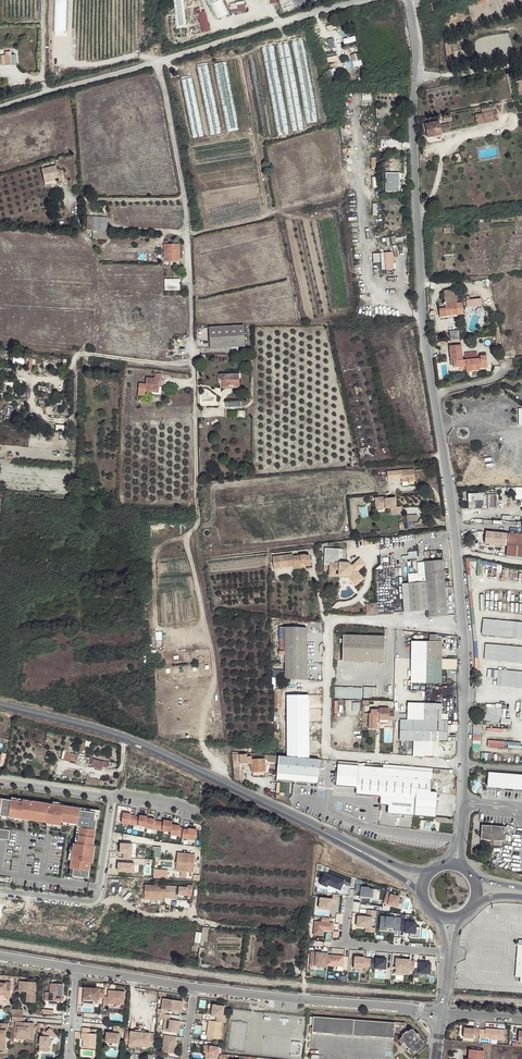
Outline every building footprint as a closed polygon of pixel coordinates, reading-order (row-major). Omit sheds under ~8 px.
[(55,32),(67,32),(67,0),(55,0),(55,32)] [(186,24),(184,0),(173,0),(175,25),(186,24)] [(218,18),(229,13),(223,0),(218,0),(211,3),(218,18)] [(245,0),(229,2),(231,12),(246,10),(245,0)] [(203,32),(211,29),(205,9),(197,12),(203,32)] [(448,18),(450,22),(460,19),(458,14),(448,18)] [(355,35),(343,38),(344,44),(356,40),(355,35)] [(332,37),(327,39),(331,48),(335,46),(332,37)] [(306,122),(317,120),(303,40),(291,42),(306,122)] [(443,42),(448,66),(453,65),(449,41),(443,42)] [(289,43),(277,46),(292,128),(304,126),(289,43)] [(274,46),(262,48),(277,134),(289,131),(274,46)] [(357,46),(353,48),(354,53),(350,54),(354,67),(363,64),(357,46)] [(326,52),(328,62),(338,60),(336,50),(326,52)] [(1,55),(2,66),(17,65),(16,54),(10,55),(10,51),(5,52),(5,55),(1,55)] [(226,62),(214,64),(227,129),(239,127),(226,62)] [(208,65),(196,67),(210,132),(221,130),(208,65)] [(511,73),(506,74),(510,94),(515,93),(511,73)] [(192,78),(181,80),(191,135),(203,133),(192,78)] [(497,110),(475,115),(477,124),(498,120),(497,110)] [(442,133),(440,125),(439,121),(425,124),(427,138),(442,135),(442,133)] [(449,123),(440,125),(442,133),(451,131),(449,123)] [(395,158),(389,159),(390,172),(402,171),(402,161),(395,161),(395,158)] [(45,180),(56,177),(59,176),(60,179),(66,178),(63,168),(58,169),(56,165),(42,169),(45,180)] [(400,191),(400,172),(385,172),(385,191),(400,191)] [(87,227),(107,228),(107,217),(87,216),(87,227)] [(106,239),(107,228),(87,227),(87,230),(93,231),(93,238),(106,239)] [(171,259),(179,259),(179,244),(168,245),(168,241),(164,241),(164,261),(171,261),(171,259)] [(393,251),(373,252),(374,261),(381,261),(382,269),(394,268),(393,251)] [(179,279),(165,279),(165,290),(180,290),(179,279)] [(445,301),(445,303),(457,302),(456,289),(444,290),(445,301)] [(482,297),(466,298),(466,306),(482,305),(482,297)] [(445,303),(440,304),(439,304),(440,316),(464,314),(463,301),(457,302),(445,303)] [(210,347),(244,346),(243,325),(209,327),(210,347)] [(449,331),(450,339),(460,338),(459,330),(449,331)] [(463,359),(461,344),(450,345),(451,359),(453,359),(455,358),(456,366),(466,366),(465,359),(463,359)] [(466,366),(466,371),(480,369),(480,368),(479,365),(487,364),(486,355),(480,356),(480,358),(465,359),(466,366)] [(159,384),(161,384),(162,374),(155,373),(154,378),(146,378),(146,384),(139,383),(138,395),(145,395),(145,391),(145,389),(152,390),(152,392),(152,394),(159,394),(161,393),(161,390),(158,390),(159,384)] [(222,387),(239,386),(238,373),(220,374),(220,379),(222,379),(222,387)] [(414,469),(388,471),(388,480),(402,479),(402,482),(408,481),(414,481),(414,469)] [(473,493),(468,493),(469,508),(496,507),(496,494),(473,495),(473,493)] [(396,507),(396,498),(387,499),(385,499),(385,497),(376,498),(376,506),(381,505),(382,509),(391,508),(392,514),(402,514),(401,507),(396,507)] [(485,543),(489,544),(495,544),(507,546),(508,533),(486,531),(485,543)] [(509,534),(506,555),(521,557),(521,535),(509,534)] [(274,568),(294,566),(301,565),(301,564),(306,563),(306,565),(306,566),(311,565),(310,555),(305,555),(305,554),(293,556),(292,554),(272,556),(274,568)] [(348,576),(349,578),(354,584),(358,581),(359,582),(364,579),(358,571),(365,565),(360,559),(352,565),(349,562),(336,562),(336,564),(330,563),(329,572),(336,572),(336,570),(339,570),(339,574),(339,575),(348,576)] [(447,614),(442,560),(417,562),(419,582),(402,583),(404,611),(428,609),(429,615),(447,614)] [(377,613),(377,602),(365,603),(366,614),(377,613)] [(484,618),(482,634),(521,638),(521,622),(484,618)] [(286,678),(308,679),(308,628),(285,627),(286,678)] [(384,636),(343,635),(343,660),(383,660),(384,636)] [(429,682),(429,642),(412,641),(411,682),(429,682)] [(444,642),(429,642),(429,682),(443,683),(444,669),(459,669),(459,659),(444,659),(444,642)] [(486,644),(485,659),(521,662),(521,647),(486,644)] [(521,688),(521,672),(503,670),(501,686),(521,688)] [(364,686),(363,697),(371,697),(371,695),(377,695),(377,686),(364,686)] [(362,688),(335,687),(335,698),(361,699),(362,688)] [(297,757),(297,695),(287,695),(288,756),(297,757)] [(301,758),(309,759),(308,695),(297,695),(297,757),(301,758)] [(425,740),(426,704),(408,703),(407,720),(400,720),(400,740),(418,740),(425,740)] [(442,704),(426,704),(425,740),(432,741),(447,741),(448,721),(441,721),(442,704)] [(495,708),(487,707),(487,715),(495,717),(496,708),(495,708)] [(394,720),(394,710),(389,710),(389,708),(380,708),(380,710),(371,709),(371,713),(369,713),(369,728),(377,728),(377,717),(377,716),(380,716),(380,717),(380,720),(394,720)] [(495,717),(487,715),(483,714),(481,718),(494,722),(498,723),(499,717),(495,717)] [(274,762),(274,755),(264,754),(264,758),(265,758),(265,759),(270,760),(270,762),(274,762)] [(317,783),(319,759),(309,759),(301,758),(297,757),(288,756),(280,756),(279,763),(278,777),(279,777),(279,780),(286,780),(286,777),(307,779),(307,782),(317,783)] [(103,761),(90,758),(89,761),(91,762),(90,766),(102,769),(103,761)] [(359,766),(359,762),(352,762),(351,765),(338,764),(337,786),(357,787),(359,766)] [(233,766),(234,778),(243,780),(243,769),(240,768),(240,766),(233,766)] [(388,813),(435,817),(437,792),(431,791),(432,772),(415,770),(380,767),(359,766),(357,787),(356,794),(380,796),(380,804),(388,805),(388,813)] [(489,773),(487,787),(496,787),(497,788),(497,786),(501,786),(501,790),(505,790),(505,788),(521,789),(521,775),(489,773)] [(87,777),(86,783),(103,785),(104,779),(87,777)] [(475,784),(472,787),(477,791),(482,785),(476,780),(473,783),(475,784)] [(2,799),(0,813),(0,814),(0,816),(2,816),(24,820),(26,820),(26,817),(36,818),(36,821),(46,823),(46,820),(51,820),(50,824),(61,826),(61,825),(61,822),(77,825),(77,828),(76,836),(79,836),(78,844),(74,844),(72,853),(71,860),(70,869),(73,869),(72,877),(86,879),(88,879),(90,864),(88,863),(91,847),(93,847),(97,821),(95,821),(96,813),(80,811),(80,809),(72,808),(64,806),(53,805),(23,800),(23,802),(2,799)] [(98,821),(100,812),(80,809),(80,811),(96,813),(95,821),(97,821),(98,821)] [(134,823),(135,814),(131,814),(131,812),(123,811),(122,822),(134,823)] [(147,816),(148,815),(140,814),(140,815),(135,814),(134,823),(146,825),(147,816)] [(159,820),(155,819),(155,818),(147,816),(146,825),(146,827),(158,829),(159,820)] [(164,821),(159,820),(158,829),(171,832),(172,824),(172,821),(164,819),(164,821)] [(46,823),(45,827),(49,827),(60,829),(61,826),(50,824),(51,820),(46,820),(46,823)] [(171,832),(170,835),(182,837),(183,830),(184,828),(179,827),(179,826),(172,824),(171,832)] [(505,827),(482,825),(481,838),(504,840),(505,827)] [(0,829),(0,839),(9,840),(10,831),(0,829)] [(197,830),(188,829),(188,830),(183,830),(182,837),(182,839),(195,841),(197,830)] [(134,843),(122,843),(121,848),(121,852),(125,852),(124,857),(132,858),(134,843)] [(174,871),(192,873),(193,855),(175,854),(174,871)] [(119,862),(119,870),(135,872),(135,863),(119,862)] [(151,870),(151,878),(164,879),(165,871),(151,870)] [(345,879),(323,870),(318,881),(340,891),(345,879)] [(169,886),(145,885),(144,897),(161,898),(168,898),(169,886)] [(377,888),(361,886),(360,898),(376,899),(377,888)] [(188,888),(179,887),(178,895),(187,896),(188,888)] [(401,896),(386,892),(383,903),(398,908),(401,896)] [(332,897),(320,896),(319,908),(331,910),(332,904),(337,905),(338,894),(333,894),(332,897)] [(7,908),(5,920),(21,922),(22,909),(7,908)] [(366,915),(358,914),(356,927),(365,928),(365,932),(376,933),(377,910),(367,909),(366,915)] [(74,913),(58,911),(56,924),(72,926),(74,913)] [(82,918),(77,918),(76,926),(95,928),(97,916),(83,914),(82,918)] [(405,917),(382,915),(380,929),(386,930),(386,927),(396,928),(395,932),(416,934),(417,923),(405,922),(405,917)] [(334,922),(314,919),(313,935),(324,936),(325,931),(333,932),(334,922)] [(323,953),(310,952),(309,965),(322,966),(323,953)] [(345,957),(328,954),(326,966),(343,968),(345,957)] [(372,957),(355,955),(353,969),(371,971),(372,957)] [(375,956),(375,969),(386,970),(388,957),(375,956)] [(412,959),(396,958),(395,973),(411,974),(412,959)] [(432,962),(420,961),(419,973),(431,975),(432,962)] [(18,991),(26,992),(29,992),(28,1002),(35,1003),(36,982),(18,981),(18,991)] [(6,993),(5,995),(11,996),(11,982),(6,982),(6,983),(0,983),(0,993),(6,993)] [(51,984),(50,993),(49,1001),(62,1003),(63,985),(51,984)] [(104,997),(104,989),(84,988),(83,1000),(99,1001),(99,998),(103,998),(104,997)] [(108,997),(104,997),(103,1007),(107,1008),(108,1004),(123,1005),(124,992),(108,991),(108,997)] [(157,1008),(157,1013),(161,1014),(166,1014),(166,1010),(178,1011),(178,1007),(182,1007),(183,1001),(163,998),(161,1009),(157,1008)] [(217,1016),(216,1021),(222,1022),(226,1023),(227,1015),(223,1014),(224,1006),(213,1004),(211,1016),(217,1016)] [(166,1014),(161,1014),(161,1018),(165,1019),(163,1031),(179,1033),(181,1021),(179,1021),(171,1020),(171,1021),(169,1021),(169,1019),(170,1015),(166,1014)] [(363,1020),(314,1016),(312,1033),(355,1036),(385,1039),(393,1039),(394,1032),(401,1033),(402,1034),(401,1035),(403,1035),(400,1038),(400,1040),(402,1043),(403,1043),(409,1048),(408,1049),(410,1052),(412,1053),(415,1050),(416,1051),(421,1047),(420,1046),(423,1043),(423,1041),(420,1037),(419,1037),(416,1034),(417,1033),(413,1029),(411,1029),(408,1031),(407,1030),(406,1031),(405,1029),(406,1023),(395,1022),(363,1020)] [(25,1017),(12,1017),(12,1022),(16,1022),(15,1028),(17,1028),(17,1037),(26,1038),(26,1040),(33,1040),(34,1025),(32,1025),(32,1023),(24,1022),(25,1017)] [(216,1021),(209,1020),(206,1037),(220,1039),(222,1022),(216,1021)] [(90,1033),(90,1028),(82,1027),(82,1033),(84,1033),(83,1040),(83,1048),(95,1049),(96,1034),(90,1033)] [(17,1028),(15,1028),(15,1039),(26,1040),(26,1038),(17,1037),(17,1028)] [(125,1028),(124,1042),(129,1043),(135,1044),(142,1045),(149,1046),(149,1045),(153,1046),(155,1033),(145,1031),(135,1030),(125,1028)] [(479,1037),(480,1030),(474,1030),(474,1028),(469,1028),(469,1029),(467,1029),(464,1029),(463,1039),(474,1039),(474,1036),(479,1037)] [(485,1030),(480,1030),(479,1039),(485,1039),(485,1038),(490,1038),(490,1040),(504,1041),(504,1030),(485,1029),(485,1030)] [(45,1036),(43,1038),(40,1041),(39,1055),(50,1055),(50,1044),(56,1038),(49,1031),(45,1036)] [(119,1033),(106,1032),(105,1042),(118,1043),(119,1033)] [(177,1037),(164,1035),(162,1052),(175,1053),(177,1037)] [(219,1047),(205,1045),(204,1052),(205,1053),(209,1053),(211,1053),(210,1058),(217,1058),(219,1047)] [(482,1051),(467,1050),(466,1058),(482,1058),(482,1051)]
